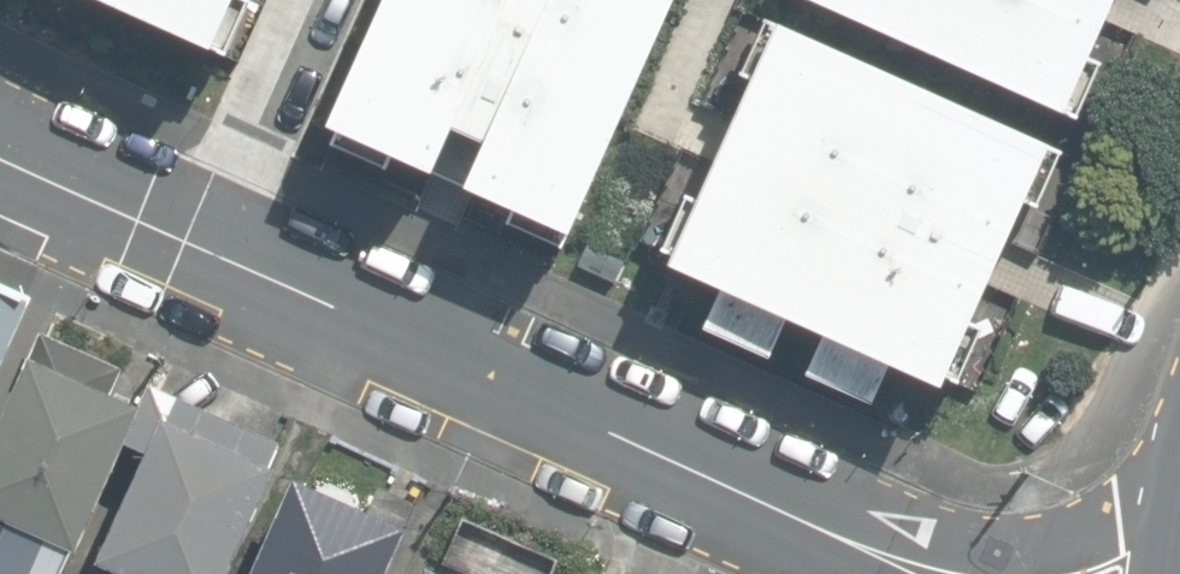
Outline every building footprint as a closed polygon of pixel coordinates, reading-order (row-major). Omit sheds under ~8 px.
[(215,40),(234,0),(128,0),(215,40)] [(333,117),(428,161),(425,166),(476,188),(479,183),(574,225),(675,0),(385,0),(333,117)] [(1067,103),(1114,0),(837,0),(1067,103)] [(1055,132),(785,12),(724,145),(672,256),(727,280),(706,323),(772,353),(792,310),(829,326),(808,369),(875,399),(895,356),(946,378),(1055,132)] [(0,284),(0,329),(17,292),(0,284)] [(18,361),(0,401),(0,573),(63,573),(136,414),(18,361)] [(152,421),(92,566),(111,573),(217,573),(262,467),(152,421)] [(287,474),(245,573),(380,573),(402,523),(287,474)]
